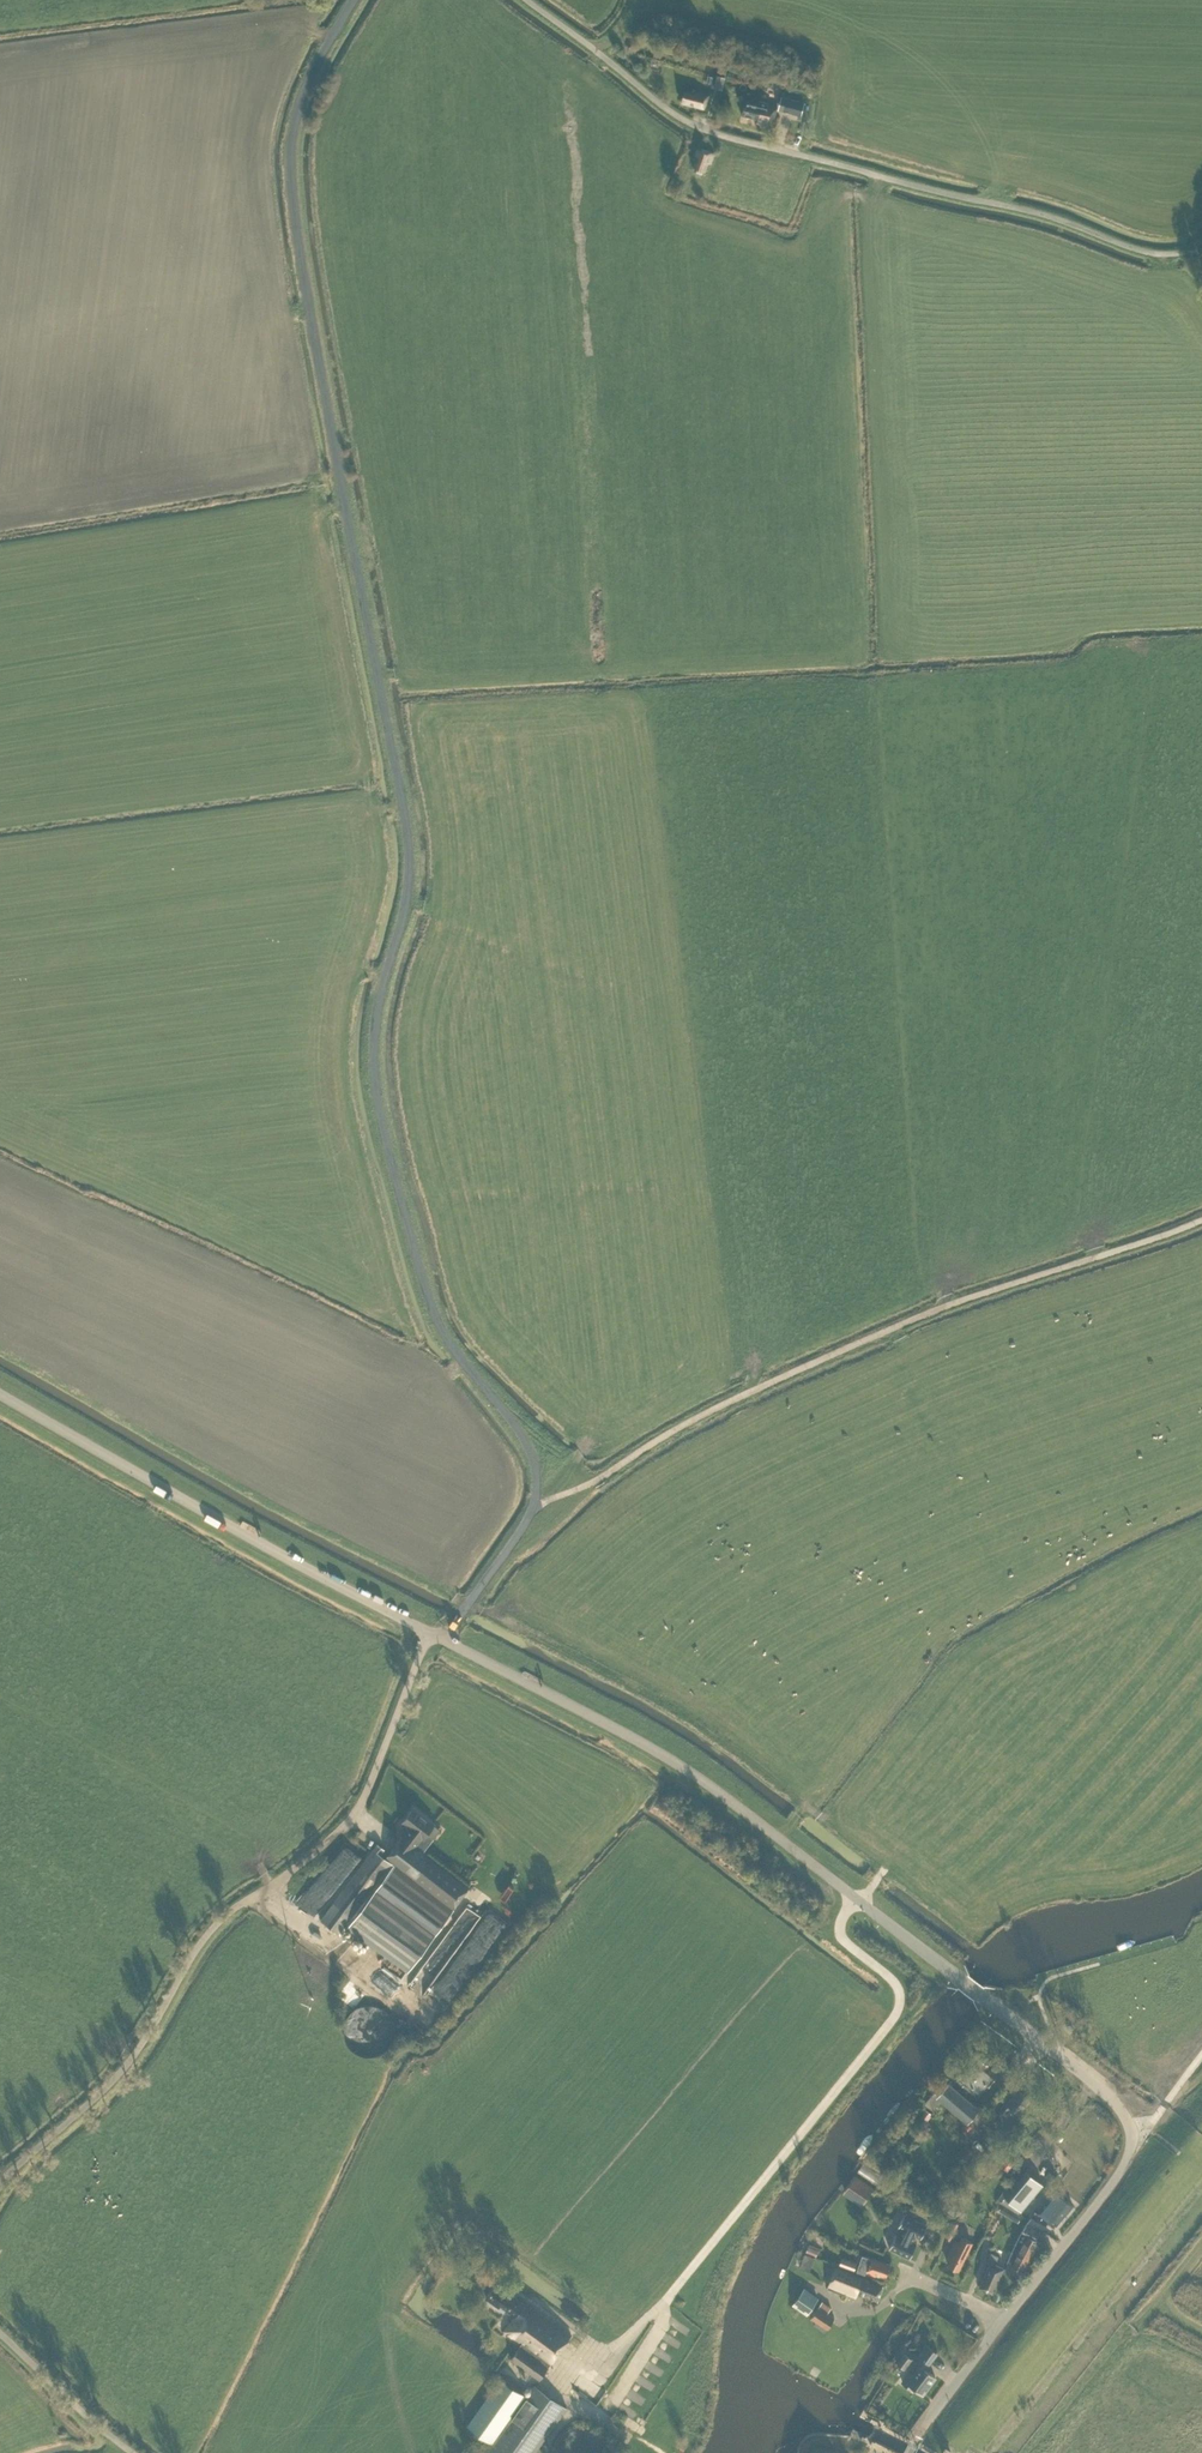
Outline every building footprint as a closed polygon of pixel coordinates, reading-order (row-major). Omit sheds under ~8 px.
[(722,90),(725,78),(717,76),(714,88),(722,90)] [(682,102),(705,108),(710,93),(695,89),(694,91),(685,89),(682,102)] [(778,110),(801,116),(805,102),(782,95),(778,110)] [(757,122),(773,126),(778,105),(760,101),(759,104),(746,101),(742,115),(758,119),(757,122)] [(694,167),(706,171),(709,163),(712,164),(715,153),(697,147),(694,157),(697,158),(694,167)] [(387,1857),(383,1863),(377,1858),(384,1849),(378,1844),(321,1919),(341,1934),(348,1925),(408,1970),(442,1924),(470,1885),(417,1846),(423,1837),(424,1837),(427,1833),(434,1837),(440,1829),(434,1824),(434,1823),(414,1807),(403,1822),(410,1827),(403,1835),(386,1857),(387,1857)] [(455,1958),(483,1916),(469,1906),(441,1948),(455,1958)] [(394,2047),(389,2010),(354,2015),(355,2026),(354,2026),(358,2052),(394,2047)] [(958,2078),(953,2083),(971,2099),(976,2093),(979,2095),(997,2074),(987,2065),(989,2063),(977,2053),(957,2077),(958,2078)] [(943,2101),(967,2122),(980,2107),(971,2099),(953,2083),(949,2080),(936,2094),(934,2092),(925,2104),(934,2112),(943,2101)] [(998,2110),(1004,2115),(1011,2107),(1019,2114),(1031,2100),(1019,2089),(1007,2102),(1005,2101),(998,2110)] [(991,2107),(983,2116),(991,2124),(999,2114),(991,2107)] [(926,2108),(920,2116),(925,2121),(932,2113),(926,2108)] [(991,2125),(998,2131),(1002,2126),(996,2120),(991,2125)] [(989,2128),(981,2139),(991,2148),(1000,2137),(989,2128)] [(1002,2165),(1009,2171),(1018,2159),(1011,2153),(1002,2165)] [(1022,2210),(1043,2184),(1026,2170),(1005,2196),(1022,2210)] [(855,2175),(843,2193),(861,2205),(873,2187),(855,2175)] [(1049,2219),(1057,2225),(1074,2205),(1058,2192),(1040,2213),(1038,2216),(1047,2221),(1049,2219)] [(1020,2219),(1022,2216),(1003,2204),(1001,2208),(1000,2208),(1019,2220),(1020,2219)] [(1027,2222),(1040,2230),(1042,2231),(1047,2221),(1038,2216),(1040,2213),(1035,2209),(1027,2222)] [(927,2225),(904,2213),(899,2225),(900,2226),(889,2248),(910,2258),(917,2242),(913,2240),(917,2234),(922,2236),(927,2225)] [(1023,2231),(1036,2239),(1040,2230),(1027,2222),(1023,2231)] [(951,2242),(956,2232),(951,2229),(946,2240),(951,2242)] [(1014,2247),(1007,2262),(1023,2270),(1038,2240),(1036,2239),(1023,2231),(1022,2231),(1014,2247)] [(947,2258),(949,2260),(947,2264),(960,2269),(973,2242),(961,2237),(959,2242),(955,2240),(947,2258)] [(820,2247),(810,2243),(806,2252),(816,2256),(820,2247)] [(990,2262),(979,2288),(993,2294),(1004,2267),(996,2264),(999,2256),(991,2253),(987,2261),(990,2262)] [(857,2262),(842,2256),(839,2265),(854,2270),(857,2262)] [(891,2264),(871,2257),(867,2267),(859,2265),(857,2271),(865,2274),(866,2273),(875,2276),(876,2273),(886,2277),(891,2264)] [(863,2277),(863,2276),(837,2266),(828,2288),(845,2295),(847,2293),(856,2297),(858,2293),(878,2301),(884,2281),(873,2277),(871,2281),(863,2277)] [(525,2303),(516,2297),(517,2296),(497,2281),(486,2297),(506,2311),(507,2310),(515,2316),(504,2331),(521,2344),(511,2358),(540,2379),(571,2334),(526,2301),(525,2303)] [(818,2298),(804,2288),(793,2304),(807,2314),(818,2298)] [(997,2293),(994,2300),(999,2302),(1002,2296),(997,2293)] [(811,2318),(827,2329),(835,2317),(828,2312),(831,2307),(822,2301),(811,2318)] [(916,2388),(923,2393),(936,2376),(925,2368),(937,2352),(926,2344),(912,2362),(918,2366),(912,2373),(909,2371),(901,2381),(914,2391),(916,2388)] [(904,2353),(897,2363),(896,2362),(893,2367),(897,2370),(900,2365),(905,2368),(912,2359),(904,2353)] [(567,2407),(535,2385),(527,2396),(501,2377),(467,2426),(493,2444),(487,2452),(534,2452),(567,2407)] [(583,2390),(594,2399),(604,2386),(592,2377),(583,2390)] [(602,2447),(601,2443),(600,2439),(598,2435),(595,2432),(591,2428),(587,2426),(583,2425),(579,2425),(574,2426),(570,2427),(566,2429),(564,2432),(561,2435),(559,2439),(558,2443),(558,2448),(558,2452),(601,2452),(601,2450),(602,2447)]
